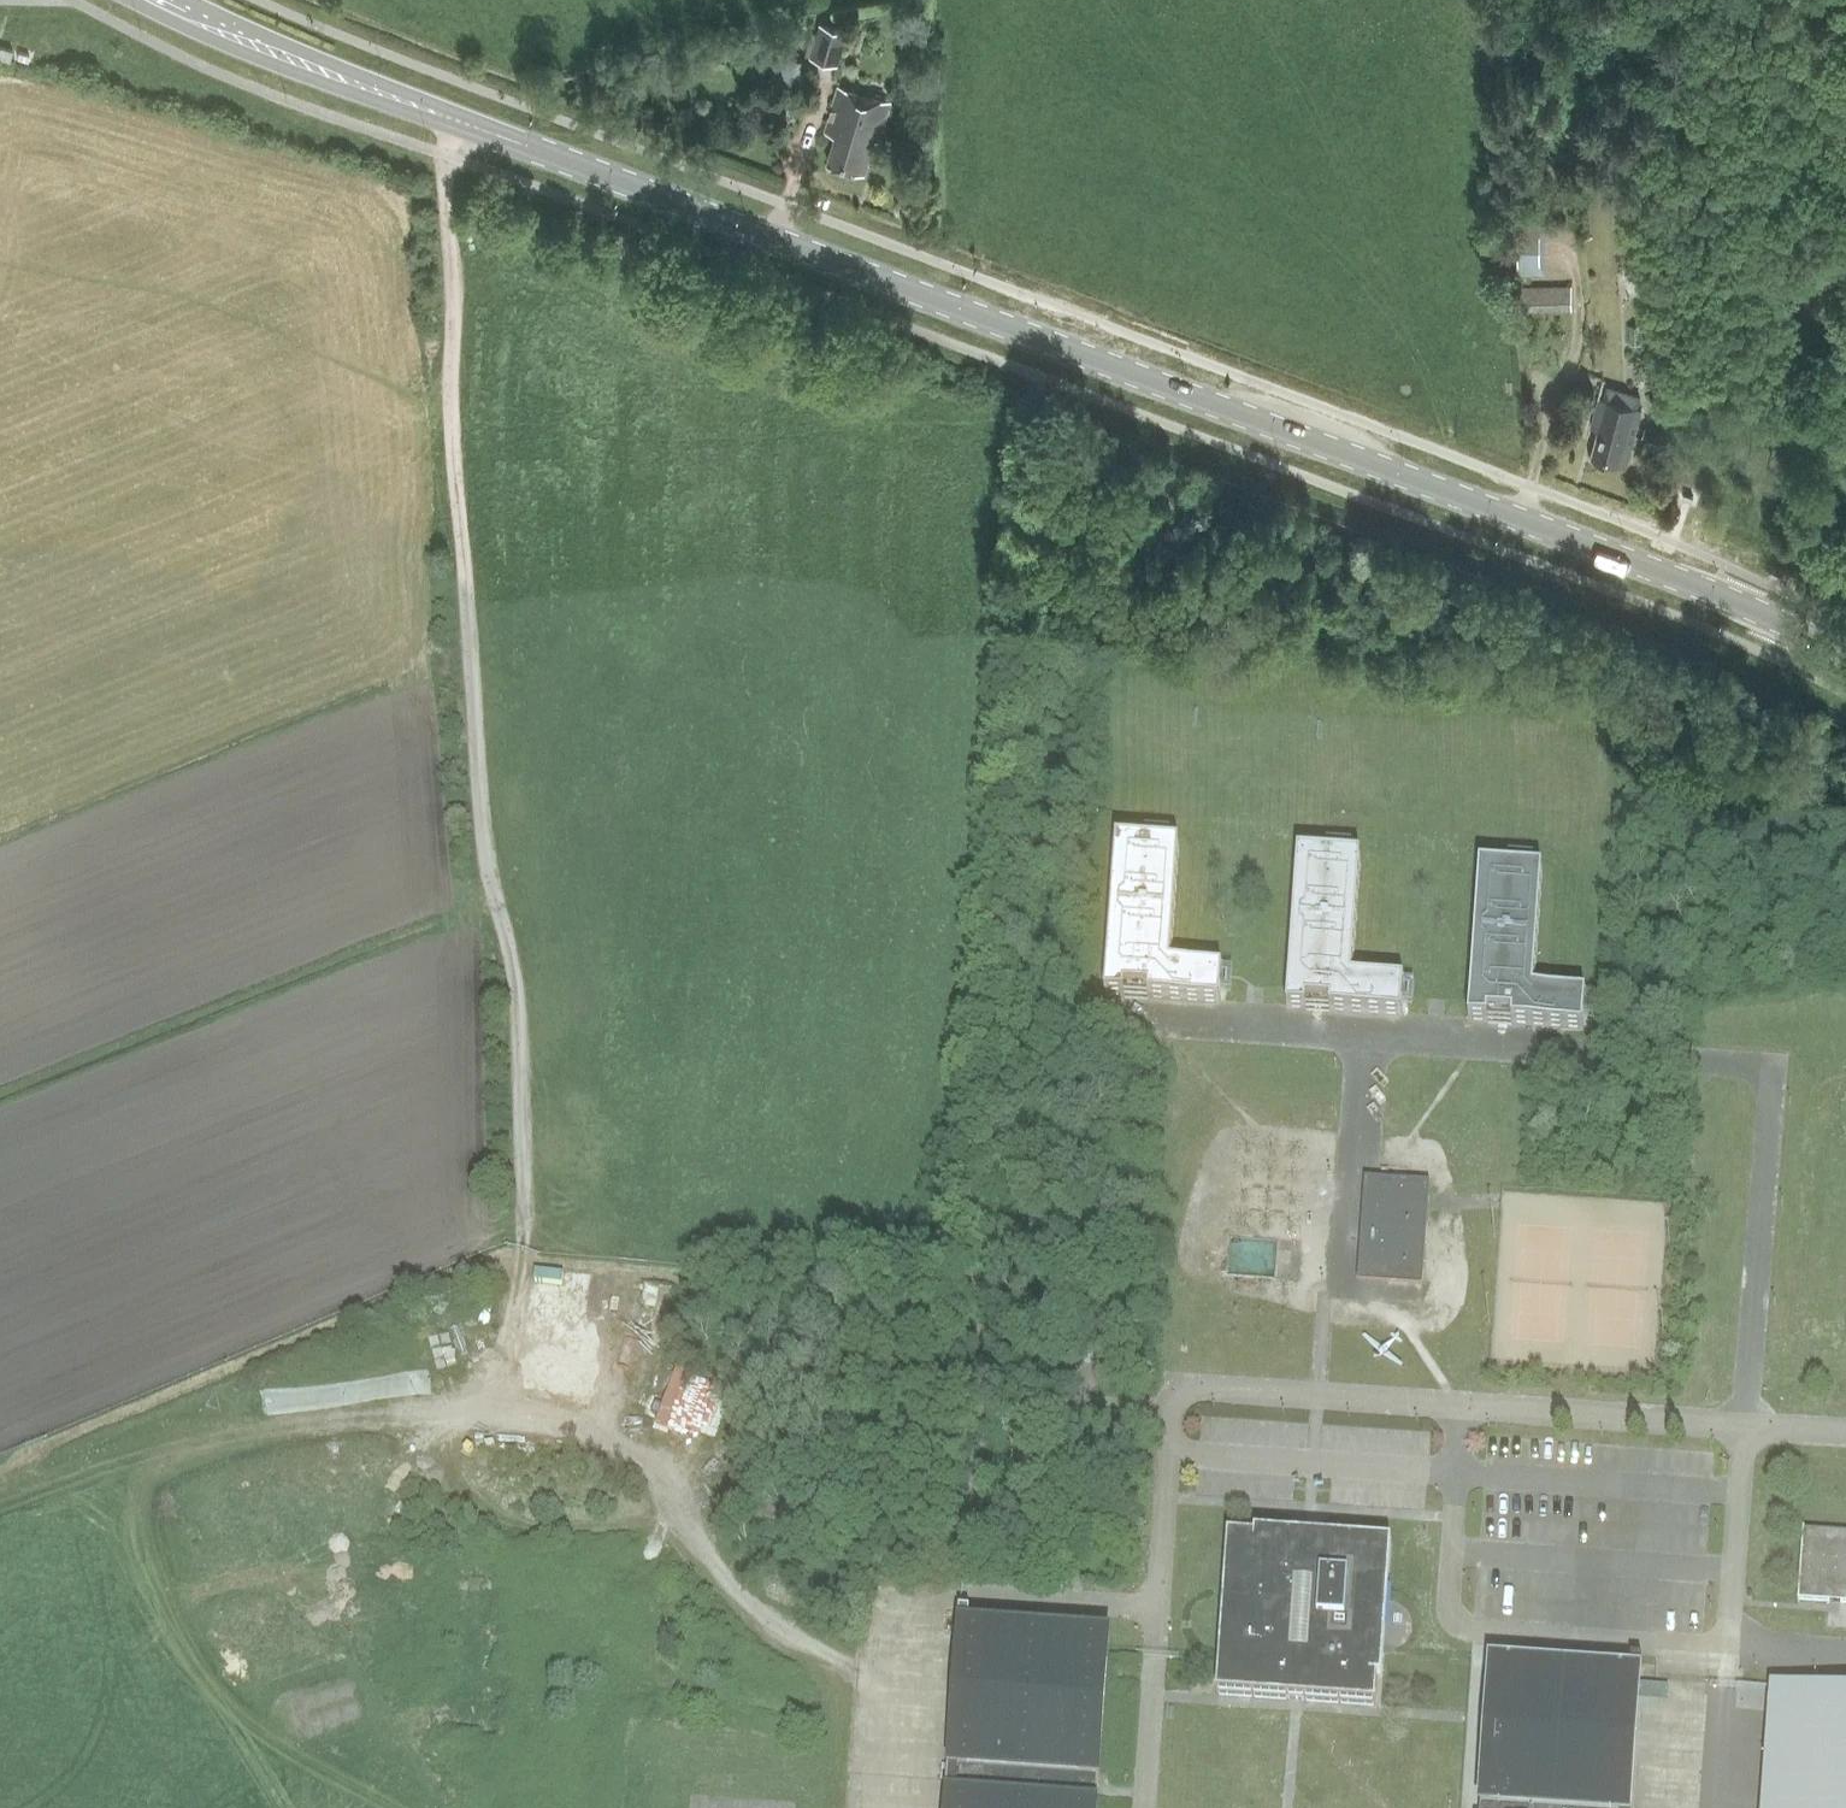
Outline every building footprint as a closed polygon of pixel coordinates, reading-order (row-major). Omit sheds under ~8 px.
[(840,64),(849,31),(815,22),(806,55),(840,64)] [(0,47),(0,59),(10,62),(13,50),(0,47)] [(879,143),(891,103),(839,87),(826,133),(836,136),(828,162),(865,173),(875,141),(879,143)] [(1545,270),(1546,220),(1519,220),(1519,270),(1545,270)] [(1572,286),(1522,286),(1522,308),(1572,307),(1572,286)] [(1627,465),(1642,409),(1638,407),(1641,395),(1608,386),(1605,398),(1600,397),(1592,428),(1599,430),(1592,456),(1627,465)] [(1654,442),(1657,431),(1645,428),(1642,438),(1654,442)] [(1218,1008),(1221,970),(1169,966),(1177,845),(1115,840),(1104,1000),(1218,1008)] [(1400,1019),(1403,982),(1351,978),(1359,857),(1296,853),(1285,1011),(1400,1019)] [(1582,1031),(1584,995),(1532,991),(1541,870),(1478,865),(1467,1024),(1582,1031)] [(1429,1183),(1381,1179),(1364,1178),(1363,1182),(1356,1282),(1421,1287),(1427,1211),(1428,1195),(1429,1183)] [(1798,1599),(1830,1601),(1839,1602),(1841,1602),(1845,1602),(1845,1534),(1803,1531),(1798,1599)] [(1382,1603),(1386,1546),(1375,1545),(1313,1541),(1242,1536),(1227,1535),(1218,1660),(1216,1694),(1375,1705),(1379,1655),(1382,1603)] [(1111,1633),(971,1622),(972,1611),(962,1610),(947,1807),(1098,1807),(1099,1799),(1100,1787),(1110,1655),(1111,1633)] [(1640,1679),(1641,1658),(1631,1658),(1630,1669),(1490,1660),(1486,1713),(1480,1807),(1631,1807),(1640,1679)] [(1771,1684),(1769,1708),(1762,1807),(1845,1807),(1845,1689),(1771,1684)]
